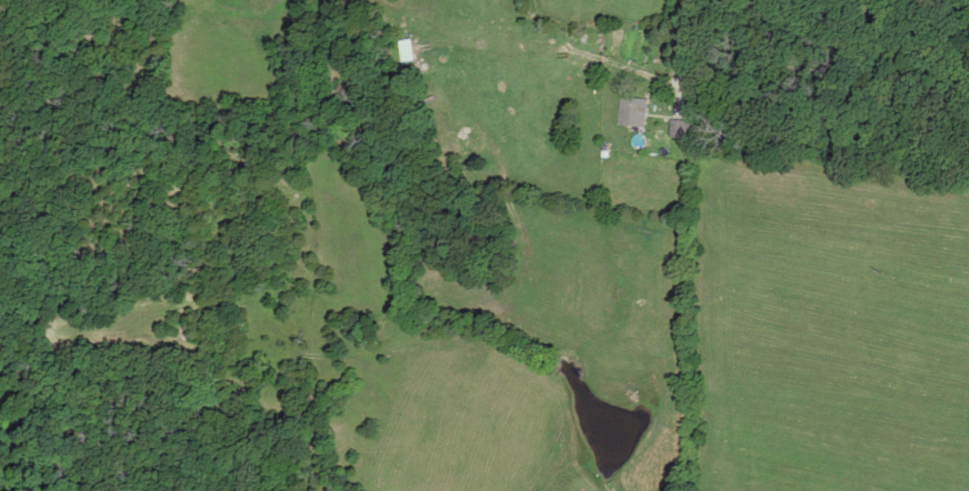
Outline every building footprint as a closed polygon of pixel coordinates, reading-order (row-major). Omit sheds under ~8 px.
[(619,126),(646,129),(649,100),(622,98),(619,126)] [(671,139),(688,139),(688,121),(671,121),(671,139)]
